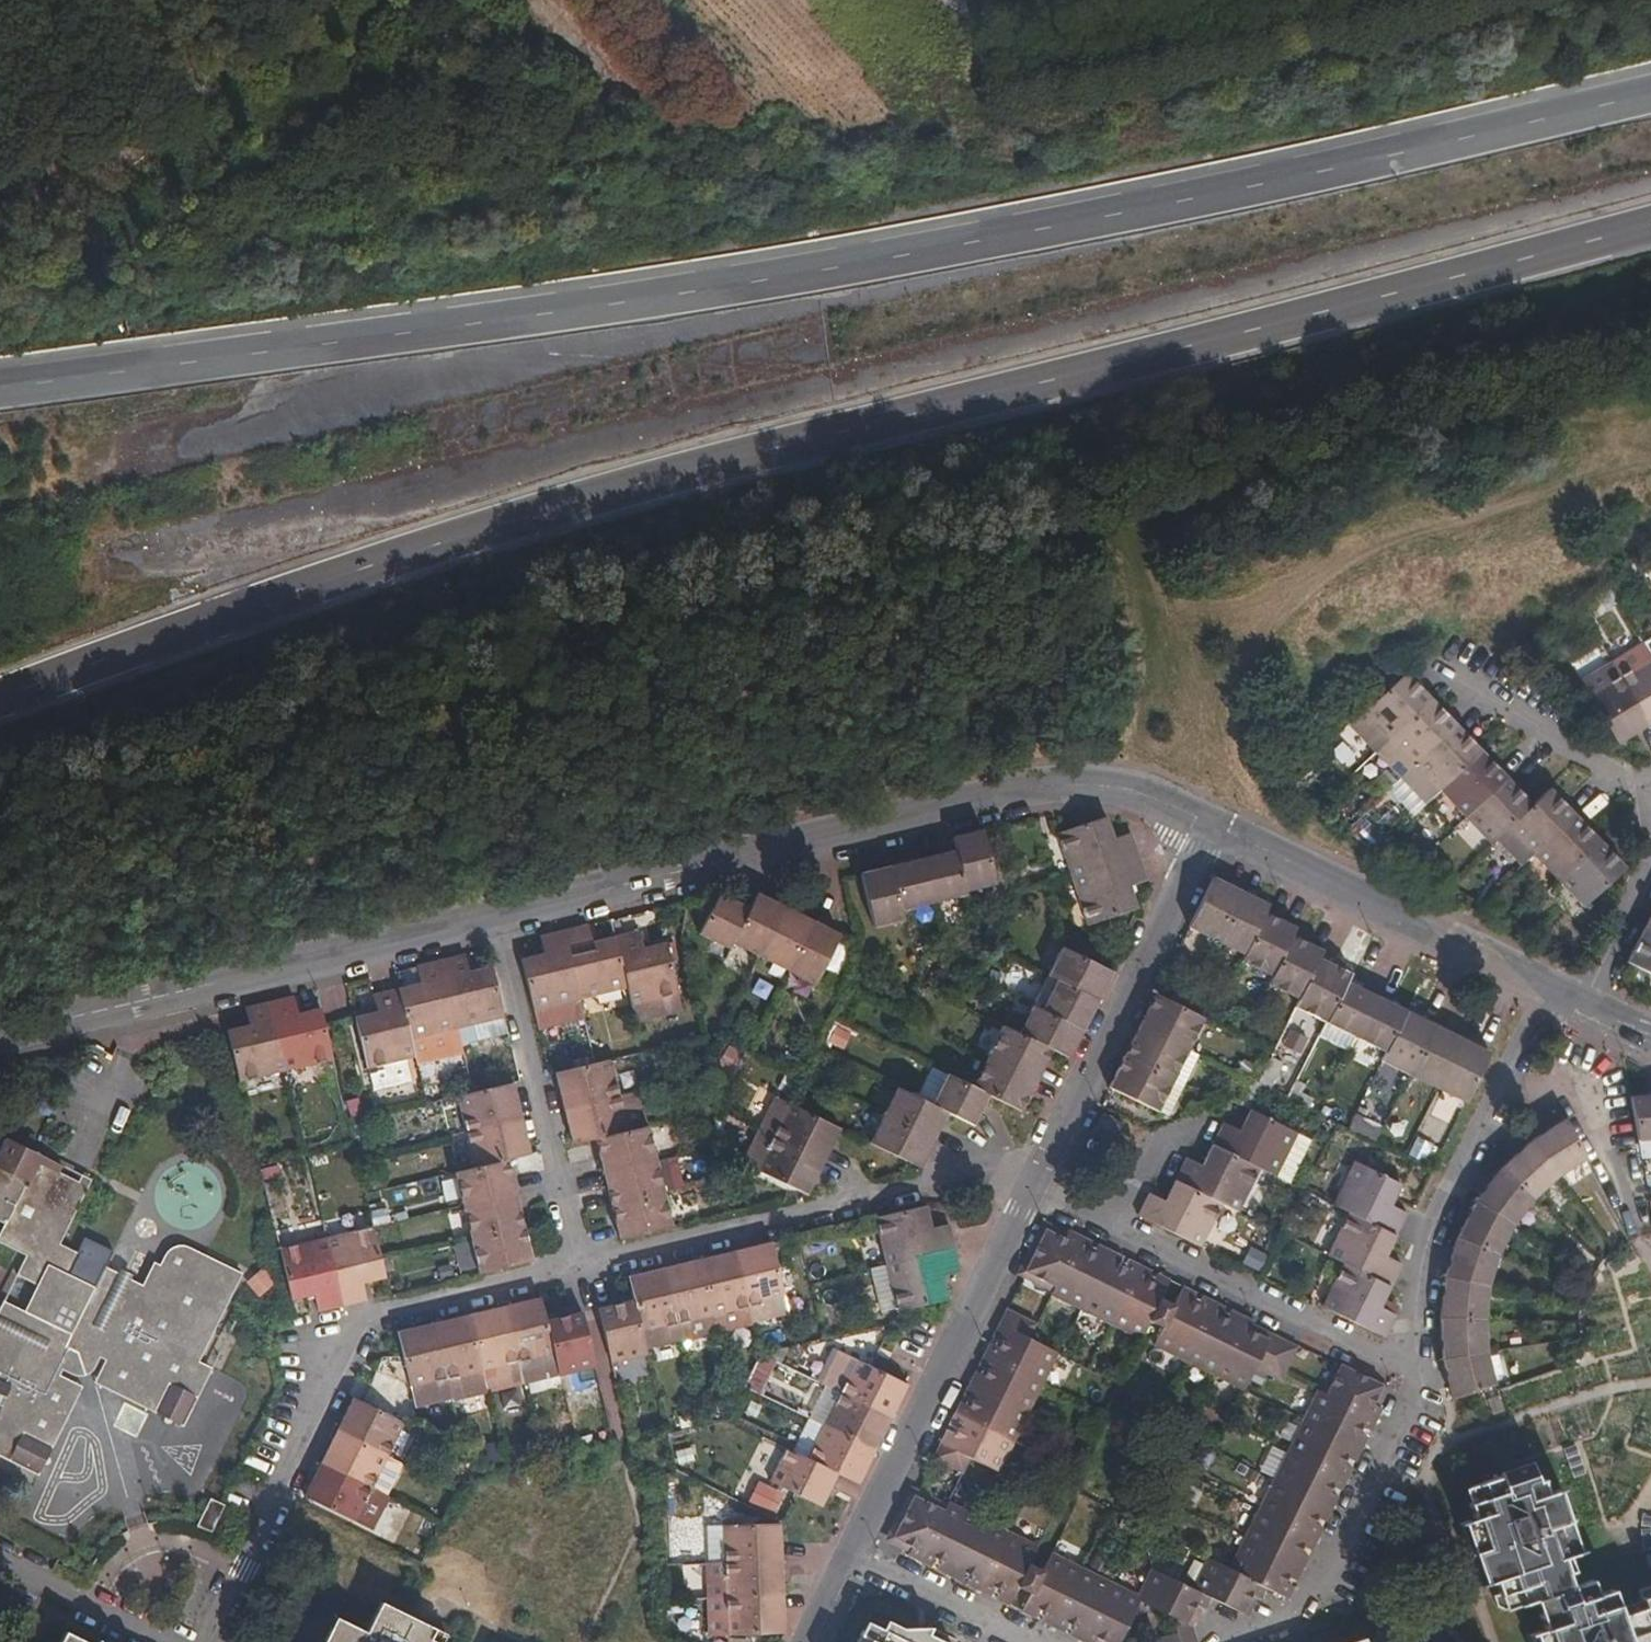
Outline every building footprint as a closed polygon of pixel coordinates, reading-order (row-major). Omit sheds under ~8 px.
[(1642,643),(1643,645),(1650,658),(1650,638),(1642,643)] [(1613,665),(1621,679),(1650,661),(1650,658),(1643,645),(1612,664),(1613,665)] [(1649,724),(1650,723),(1650,661),(1621,679),(1649,724)] [(1592,697),(1590,697),(1618,744),(1649,724),(1621,679),(1613,665),(1583,683),(1592,697)] [(1391,739),(1432,700),(1407,673),(1366,712),(1391,739)] [(1416,764),(1457,726),(1432,700),(1391,739),(1416,764)] [(1376,754),(1391,739),(1366,712),(1350,727),(1376,754)] [(1441,791),(1482,753),(1457,726),(1416,764),(1441,791)] [(1400,780),(1416,764),(1391,739),(1376,754),(1400,780)] [(1467,818),(1508,779),(1482,753),(1441,791),(1467,818)] [(1426,807),(1441,791),(1416,764),(1400,780),(1426,807)] [(1509,828),(1533,806),(1508,779),(1467,818),(1492,844),(1497,840),(1509,828)] [(1522,866),(1534,855),(1575,816),(1550,790),(1533,806),(1509,828),(1497,840),(1522,866)] [(1534,855),(1560,882),(1600,842),(1575,816),(1534,855)] [(1106,817),(1057,834),(1072,879),(1139,857),(1131,834),(1114,840),(1106,817)] [(983,830),(953,838),(956,851),(966,891),(996,884),(983,830)] [(1585,908),(1626,869),(1600,842),(1560,882),(1585,908)] [(966,891),(956,851),(924,858),(934,902),(967,894),(966,891)] [(1139,857),(1072,879),(1088,924),(1137,908),(1129,886),(1147,881),(1139,857)] [(934,902),(924,858),(892,866),(902,910),(934,902)] [(861,873),(874,927),(905,920),(902,910),(892,866),(861,873)] [(1217,941),(1241,891),(1213,878),(1189,928),(1217,941)] [(1245,955),(1265,913),(1269,905),(1241,891),(1217,941),(1245,955)] [(732,944),(760,957),(785,907),(757,893),(750,908),(732,944)] [(699,934),(729,949),(732,944),(750,908),(720,894),(699,934)] [(785,907),(760,957),(788,971),(813,922),(785,907)] [(1272,977),(1293,936),(1297,929),(1265,913),(1245,955),(1241,961),(1272,977)] [(841,936),(813,922),(788,971),(816,984),(821,973),(841,936)] [(588,924),(564,930),(581,999),(628,988),(615,937),(592,942),(588,924)] [(564,930),(541,936),(545,954),(523,959),(535,1011),(581,999),(564,930)] [(1645,930),(1629,962),(1650,973),(1650,933),(1645,930)] [(615,937),(628,988),(636,1023),(683,1011),(666,943),(644,949),(640,931),(615,937)] [(1299,999),(1319,959),(1324,951),(1293,936),(1272,977),(1269,984),(1299,999)] [(1058,980),(1098,1000),(1112,973),(1062,948),(1048,975),(1058,980)] [(466,954),(441,960),(457,1029),(474,1025),(504,1017),(492,966),(470,971),(466,954)] [(1327,1022),(1347,983),(1351,975),(1319,959),(1299,999),(1296,1007),(1327,1022)] [(441,960),(417,965),(422,983),(399,988),(412,1040),(457,1029),(441,960)] [(1043,1011),(1083,1030),(1098,1000),(1058,980),(1043,1011)] [(1358,1038),(1377,997),(1347,983),(1327,1022),(1358,1038)] [(379,1013),(356,1018),(369,1068),(408,1059),(416,1057),(412,1040),(399,988),(374,995),(379,1013)] [(1203,1018),(1184,1008),(1156,994),(1140,1025),(1188,1049),(1203,1018)] [(294,995),(270,1001),(286,1070),(334,1059),(326,1025),(321,1007),(298,1013),(294,995)] [(1387,1052),(1407,1012),(1377,997),(1358,1038),(1387,1052)] [(250,1025),(228,1031),(240,1081),(286,1070),(270,1001),(246,1006),(250,1025)] [(1052,1050),(1070,1058),(1083,1030),(1043,1011),(1033,1006),(1020,1033),(1052,1050)] [(1411,1076),(1436,1026),(1407,1012),(1387,1052),(1383,1061),(1411,1076)] [(507,1032),(504,1017),(474,1025),(478,1039),(507,1032)] [(1140,1025),(1125,1056),(1173,1080),(1188,1049),(1140,1025)] [(1037,1080),(1052,1050),(1020,1033),(1004,1026),(989,1057),(1037,1080)] [(1438,1089),(1463,1039),(1436,1026),(1411,1076),(1438,1089)] [(1438,1089),(1466,1103),(1491,1053),(1463,1039),(1438,1089)] [(1173,1080),(1185,1085),(1200,1054),(1188,1049),(1173,1080)] [(1125,1056),(1110,1087),(1158,1111),(1173,1080),(1125,1056)] [(1037,1080),(989,1057),(974,1088),(988,1095),(1021,1111),(1037,1080)] [(1260,1084),(1263,1086),(1270,1089),(1284,1063),(1271,1057),(1258,1083),(1260,1084)] [(408,1059),(369,1068),(375,1091),(413,1082),(408,1059)] [(596,1063),(556,1072),(565,1109),(620,1096),(611,1059),(596,1063)] [(933,1105),(947,1112),(973,1125),(988,1095),(974,1088),(948,1075),(933,1105)] [(1169,1117),(1185,1085),(1173,1080),(1158,1111),(1169,1117)] [(459,1095),(468,1133),(522,1120),(513,1082),(472,1092),(459,1095)] [(884,1115),(933,1140),(947,1112),(933,1105),(898,1088),(884,1115)] [(620,1096),(565,1109),(573,1143),(597,1138),(628,1130),(648,1125),(639,1091),(620,1096)] [(1631,1097),(1639,1140),(1650,1139),(1650,1095),(1631,1097)] [(760,1130),(824,1162),(840,1129),(776,1097),(760,1130)] [(1250,1110),(1247,1116),(1240,1132),(1224,1124),(1213,1146),(1259,1169),(1275,1177),(1297,1133),(1250,1110)] [(870,1144),(919,1168),(933,1140),(884,1115),(870,1144)] [(1112,1145),(1122,1126),(1101,1115),(1092,1135),(1112,1145)] [(522,1120),(468,1133),(476,1168),(508,1160),(530,1154),(522,1120)] [(1585,1160),(1586,1160),(1566,1120),(1532,1142),(1558,1177),(1585,1160)] [(597,1138),(605,1171),(657,1159),(649,1125),(648,1125),(628,1130),(597,1138)] [(744,1163),(808,1194),(824,1162),(760,1130),(744,1163)] [(1312,1140),(1297,1133),(1275,1177),(1291,1185),(1312,1140)] [(90,1181),(9,1140),(0,1158),(0,1215),(7,1219),(0,1231),(0,1241),(26,1254),(0,1306),(0,1454),(40,1474),(88,1378),(185,1426),(213,1369),(202,1363),(246,1274),(187,1245),(183,1244),(179,1244),(174,1246),(171,1248),(168,1251),(160,1266),(155,1263),(143,1288),(107,1270),(98,1290),(68,1275),(79,1255),(58,1245),(90,1181)] [(1558,1177),(1532,1142),(1502,1169),(1501,1170),(1534,1199),(1558,1177)] [(1259,1169),(1213,1146),(1202,1166),(1186,1159),(1176,1181),(1222,1204),(1238,1212),(1259,1169)] [(605,1171),(613,1205),(665,1193),(657,1159),(605,1171)] [(455,1173),(464,1206),(515,1193),(508,1160),(476,1168),(455,1173)] [(1558,1177),(1568,1189),(1593,1174),(1585,1160),(1558,1177)] [(1349,1213),(1397,1237),(1408,1214),(1391,1206),(1402,1185),(1355,1162),(1333,1205),(1349,1213)] [(1534,1199),(1501,1170),(1477,1202),(1514,1226),(1534,1199)] [(1222,1204),(1176,1181),(1165,1201),(1149,1193),(1138,1217),(1201,1247),(1222,1204)] [(464,1206),(472,1240),(524,1227),(515,1193),(464,1206)] [(613,1205),(621,1240),(673,1227),(665,1193),(613,1205)] [(1514,1226),(1477,1202),(1458,1239),(1499,1255),(1514,1226)] [(932,1228),(927,1207),(876,1219),(887,1264),(954,1248),(949,1224),(932,1228)] [(1344,1264),(1391,1287),(1402,1265),(1386,1257),(1397,1237),(1349,1213),(1328,1256),(1344,1264)] [(472,1240),(480,1273),(532,1260),(524,1227),(472,1240)] [(374,1228),(327,1239),(343,1306),(367,1299),(363,1283),(386,1277),(382,1261),(374,1228)] [(1090,1241),(1069,1230),(1064,1239),(1046,1231),(1026,1271),(1055,1286),(1051,1295),(1142,1339),(1171,1281),(1157,1274),(1153,1282),(1146,1280),(1151,1271),(1128,1259),(1123,1268),(1118,1266),(1122,1257),(1097,1244),(1093,1253),(1086,1250),(1090,1241)] [(280,1250),(292,1300),(315,1295),(319,1312),(343,1306),(327,1239),(280,1250)] [(1499,1255),(1458,1239),(1447,1277),(1447,1279),(1488,1287),(1499,1255)] [(784,1298),(772,1243),(736,1252),(749,1305),(784,1298)] [(898,1311),(950,1300),(944,1276),(960,1272),(954,1248),(887,1264),(898,1311)] [(749,1305),(736,1252),(701,1260),(714,1314),(749,1305)] [(665,1268),(682,1340),(718,1331),(714,1314),(701,1260),(665,1268)] [(1344,1264),(1323,1308),(1386,1339),(1396,1316),(1381,1309),(1391,1287),(1344,1264)] [(647,1348),(682,1340),(665,1268),(630,1277),(635,1299),(643,1332),(647,1348)] [(1447,1279),(1441,1318),(1485,1320),(1488,1287),(1447,1279)] [(1197,1294),(1184,1287),(1155,1346),(1245,1391),(1257,1369),(1283,1382),(1299,1350),(1272,1336),(1270,1342),(1251,1332),(1255,1323),(1233,1311),(1228,1321),(1222,1318),(1226,1308),(1204,1297),(1199,1306),(1193,1303),(1197,1294)] [(506,1307),(519,1361),(554,1352),(547,1320),(542,1299),(506,1307)] [(599,1307),(612,1363),(648,1355),(647,1348),(643,1332),(635,1299),(599,1307)] [(470,1315),(489,1392),(524,1383),(519,1361),(506,1307),(470,1315)] [(946,1432),(933,1459),(963,1473),(970,1458),(1000,1473),(1059,1354),(1029,1339),(1036,1324),(1007,1309),(994,1336),(1002,1341),(1000,1347),(990,1343),(979,1365),(988,1370),(985,1376),(976,1371),(964,1396),(973,1400),(970,1407),(961,1402),(949,1425),(958,1430),(955,1436),(946,1432)] [(559,1374),(560,1376),(595,1367),(582,1311),(547,1320),(554,1352),(559,1374)] [(453,1400),(489,1392),(470,1315),(435,1323),(452,1398),(453,1400)] [(1441,1318),(1443,1360),(1487,1353),(1485,1320),(1441,1318)] [(452,1398),(435,1323),(399,1331),(417,1406),(452,1398)] [(891,1418),(907,1385),(871,1367),(835,1349),(819,1381),(841,1393),(891,1418)] [(519,1361),(524,1383),(559,1374),(554,1352),(519,1361)] [(1443,1360),(1453,1398),(1494,1385),(1487,1353),(1443,1360)] [(1342,1366),(1327,1396),(1318,1391),(1229,1569),(1207,1558),(1192,1588),(1157,1571),(1142,1599),(1052,1554),(1023,1612),(1036,1618),(1041,1609),(1047,1612),(1042,1622),(1066,1633),(1070,1624),(1076,1627),(1072,1636),(1084,1641),(1098,1641),(1099,1638),(1107,1641),(1123,1641),(1144,1601),(1172,1615),(1177,1633),(1161,1638),(1163,1641),(1197,1641),(1192,1626),(1186,1622),(1195,1604),(1203,1609),(1209,1597),(1241,1612),(1250,1593),(1260,1598),(1266,1587),(1288,1598),(1293,1588),(1284,1583),(1287,1576),(1296,1580),(1308,1556),(1300,1551),(1303,1545),(1311,1550),(1322,1527),(1314,1523),(1317,1516),(1325,1520),(1337,1496),(1330,1492),(1333,1486),(1340,1490),(1352,1468),(1343,1463),(1348,1456),(1356,1460),(1367,1436),(1359,1432),(1362,1426),(1370,1430),(1381,1409),(1373,1404),(1382,1385),(1342,1366)] [(825,1425),(875,1450),(891,1418),(841,1393),(825,1425)] [(354,1397),(338,1430),(378,1451),(389,1456),(405,1423),(363,1402),(354,1397)] [(793,1451),(809,1459),(825,1427),(808,1419),(793,1451)] [(838,1473),(859,1483),(875,1450),(825,1425),(825,1427),(809,1459),(838,1473)] [(338,1430),(322,1464),(362,1483),(378,1451),(338,1430)] [(770,1481),(794,1493),(822,1507),(838,1473),(809,1459),(793,1451),(786,1448),(770,1481)] [(378,1451),(362,1483),(372,1488),(389,1456),(378,1451)] [(322,1464),(305,1496),(356,1522),(373,1530),(390,1497),(372,1488),(362,1483),(322,1464)] [(1635,1590),(1639,1601),(1617,1609),(1610,1590),(1597,1595),(1591,1579),(1569,1586),(1564,1572),(1571,1569),(1566,1555),(1581,1549),(1560,1488),(1545,1493),(1540,1478),(1535,1480),(1530,1466),(1471,1487),(1474,1501),(1470,1502),(1475,1518),(1459,1524),(1479,1584),(1496,1579),(1500,1593),(1496,1595),(1499,1605),(1504,1608),(1540,1597),(1545,1611),(1539,1614),(1544,1628),(1528,1634),(1531,1641),(1650,1641),(1650,1585),(1635,1590)] [(914,1547),(910,1556),(931,1566),(935,1558),(941,1560),(937,1569),(961,1581),(966,1572),(973,1576),(969,1585),(991,1596),(995,1587),(1002,1590),(998,1599),(1011,1606),(1040,1548),(948,1503),(944,1511),(914,1497),(894,1537),(914,1547)] [(211,1533),(225,1505),(213,1500),(200,1527),(211,1533)] [(782,1560),(780,1524),(724,1526),(725,1562),(782,1560)] [(706,1526),(708,1563),(725,1562),(724,1526),(706,1526)] [(727,1599),(783,1596),(782,1560),(725,1562),(727,1599)] [(708,1563),(710,1599),(727,1599),(725,1562),(708,1563)] [(728,1635),(785,1633),(783,1596),(727,1599),(728,1635)] [(711,1636),(728,1635),(727,1599),(710,1599),(711,1636)] [(447,1637),(381,1603),(366,1633),(337,1618),(325,1641),(445,1641),(447,1637)] [(932,1627),(882,1630),(876,1641),(871,1639),(870,1641),(944,1641),(929,1634),(932,1627)]
